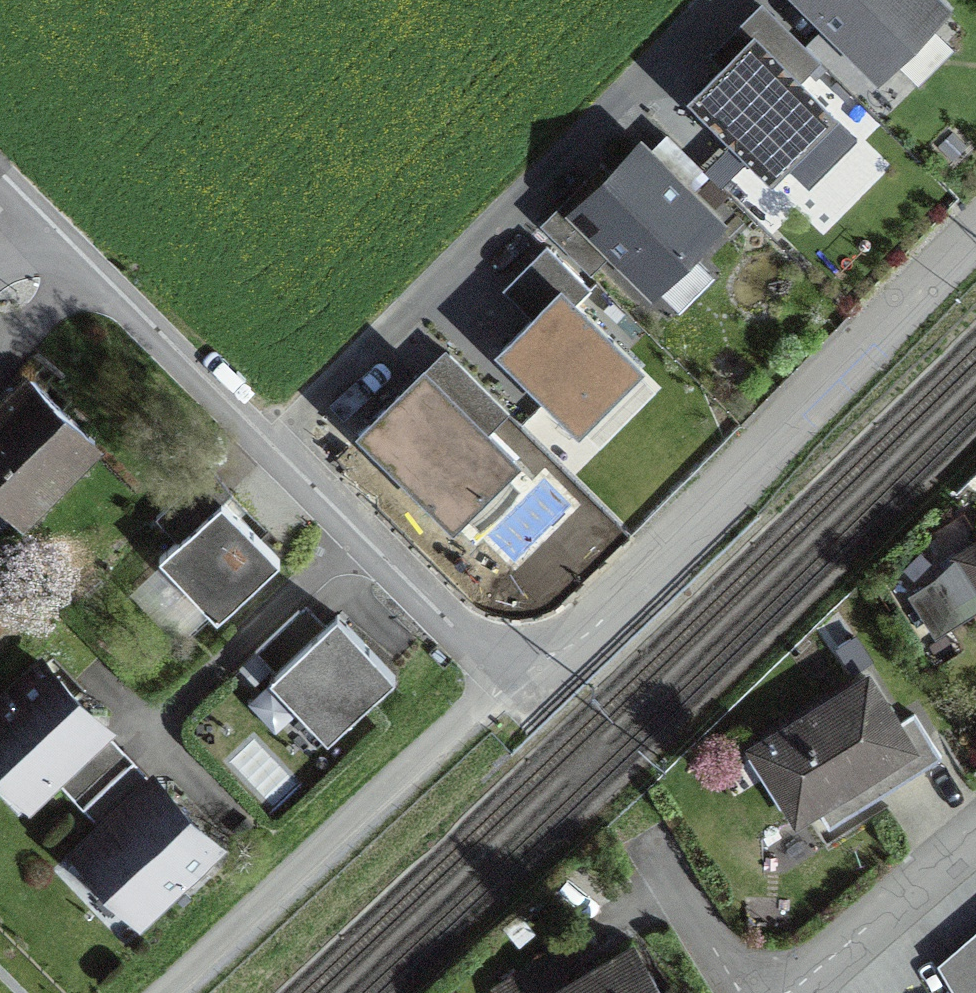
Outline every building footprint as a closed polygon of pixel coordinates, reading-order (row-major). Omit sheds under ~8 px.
[(875,73),(936,12),(924,0),(802,0),(875,73)] [(682,103),(769,177),(829,108),(742,33),(682,103)] [(639,154),(577,216),(648,287),(710,225),(639,154)] [(588,276),(601,264),(568,231),(555,244),(588,276)] [(574,423),(641,356),(557,274),(490,341),(574,423)] [(421,373),(416,378),(358,436),(450,528),(513,465),(421,373)] [(17,520),(92,445),(28,381),(0,408),(0,503),(17,520)] [(156,560),(213,622),(276,563),(219,502),(156,560)] [(334,734),(392,679),(343,628),(333,638),(323,628),(316,635),(295,613),(252,655),(272,677),(266,683),(295,714),(315,714),(334,734)] [(72,803),(115,762),(86,731),(86,717),(40,668),(0,706),(0,774),(9,766),(36,795),(51,781),(72,803)] [(938,759),(911,717),(894,727),(865,681),(751,753),(752,755),(770,743),(812,809),(813,808),(826,830),(938,759)] [(166,802),(152,801),(143,792),(123,770),(79,812),(100,833),(85,847),(113,877),(102,887),(136,922),(212,850),(166,802)] [(975,991),(975,924),(938,955),(958,992),(973,992),(975,991)] [(630,951),(565,990),(546,959),(494,990),(496,992),(656,992),(630,951)]
